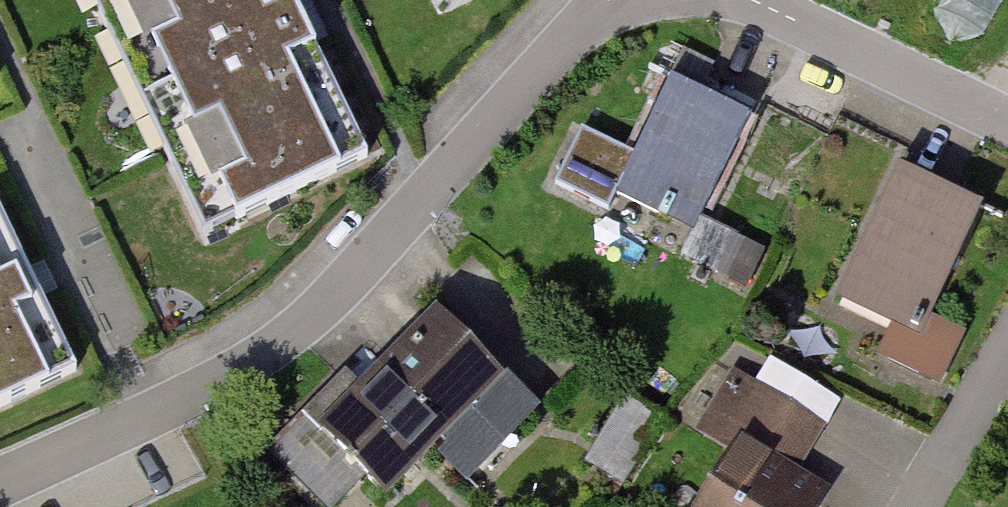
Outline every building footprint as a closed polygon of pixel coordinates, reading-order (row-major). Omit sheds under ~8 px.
[(205,243),(367,166),(288,0),(88,0),(205,243)] [(1004,0),(949,0),(946,7),(992,27),(1004,0)] [(700,248),(764,108),(681,70),(617,210),(700,248)] [(999,207),(915,163),(841,302),(925,346),(999,207)] [(79,375),(0,207),(0,411),(79,375)] [(535,419),(439,317),(326,423),(402,503),(445,462),(466,484),(535,419)] [(629,471),(665,406),(631,387),(595,452),(629,471)] [(743,427),(703,506),(838,506),(851,481),(743,427)]
